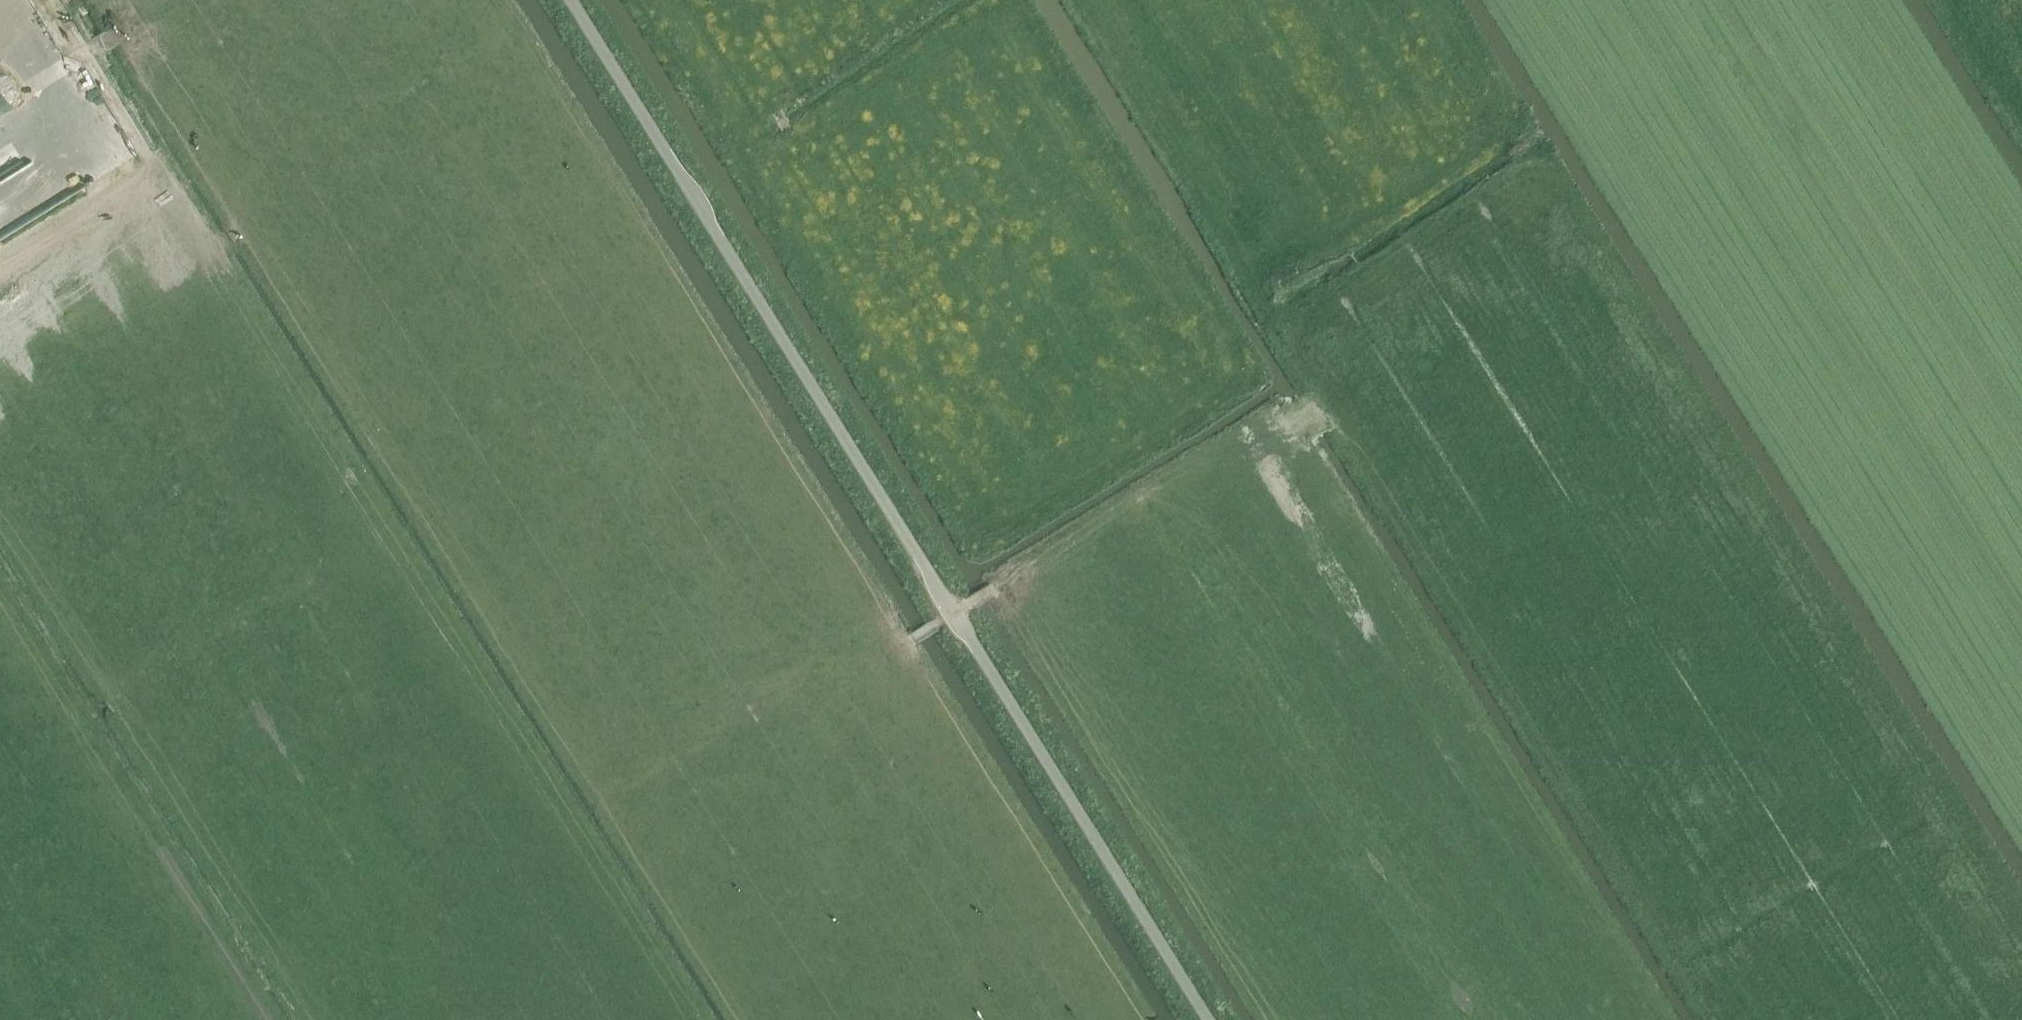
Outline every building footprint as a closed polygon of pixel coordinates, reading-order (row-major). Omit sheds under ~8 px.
[(76,91),(69,92),(68,86),(35,92),(40,120),(81,112),(76,91)]
